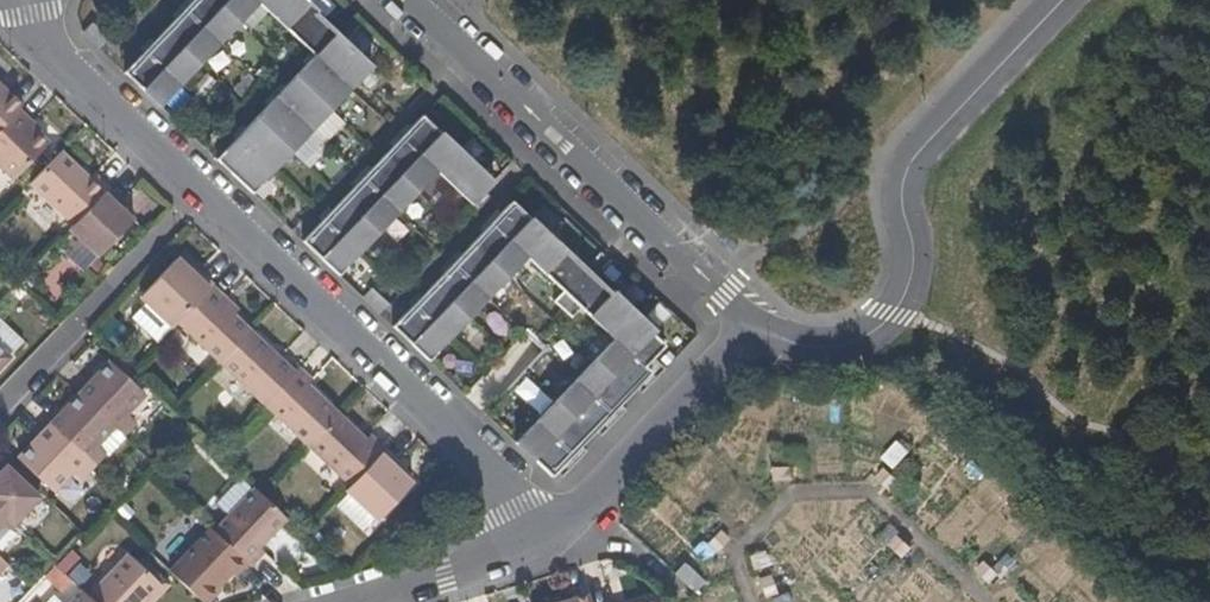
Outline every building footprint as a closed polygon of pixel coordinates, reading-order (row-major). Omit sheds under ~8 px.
[(209,59),(262,3),(293,32),(315,53),(257,116),(217,158),(254,193),(375,67),(318,13),(320,7),(312,0),(196,0),(191,5),(127,73),(164,108),(187,84),(209,59)] [(104,51),(113,42),(94,24),(85,33),(104,51)] [(7,93),(4,95),(0,91),(0,129),(18,110),(22,106),(7,93)] [(47,145),(29,128),(31,124),(18,110),(0,129),(0,173),(10,183),(47,145)] [(339,274),(413,195),(437,170),(472,203),(495,179),(422,111),(369,166),(339,199),(302,238),(339,274)] [(108,188),(109,188),(95,174),(90,179),(61,152),(41,172),(29,185),(72,226),(108,188)] [(98,259),(133,222),(117,207),(122,201),(108,188),(72,226),(70,227),(68,230),(98,259)] [(610,288),(565,246),(513,198),(450,265),(394,326),(431,361),(492,297),(575,377),(514,439),(552,475),(627,395),(654,368),(649,361),(668,341),(654,327),(658,326),(657,322),(614,284),(610,288)] [(176,322),(212,285),(196,271),(191,275),(174,259),(139,297),(171,329),(176,322)] [(251,330),(220,303),(224,297),(212,285),(176,322),(220,363),(251,330)] [(390,303),(372,286),(363,296),(380,313),(390,303)] [(237,309),(224,297),(220,303),(234,315),(237,309)] [(294,371),(251,330),(220,363),(264,403),(294,371)] [(127,412),(144,395),(109,362),(78,394),(114,427),(121,434),(135,420),(127,412)] [(337,412),(309,386),(313,380),(298,367),(294,371),(264,403),(306,444),(337,412)] [(114,427),(78,394),(48,425),(91,466),(103,453),(96,446),(114,427)] [(362,471),(385,448),(369,433),(365,437),(337,412),(306,444),(350,484),(362,471)] [(91,466),(48,425),(15,460),(50,493),(70,472),(77,479),(91,466)] [(378,521),(415,484),(396,468),(400,462),(385,448),(362,471),(350,484),(345,490),(378,521)] [(2,471),(0,473),(0,512),(12,523),(33,501),(10,477),(2,471)] [(257,548),(286,518),(254,488),(253,486),(211,530),(237,554),(249,565),(251,567),(263,554),(257,548)] [(0,512),(0,535),(12,523),(0,512)] [(249,565),(237,554),(211,530),(208,527),(167,570),(201,601),(207,601),(234,575),(236,579),(249,565)] [(160,584),(126,555),(88,596),(94,601),(143,601),(160,584)] [(88,596),(82,590),(70,601),(94,601),(88,596)] [(588,590),(548,601),(591,601),(588,590)]
